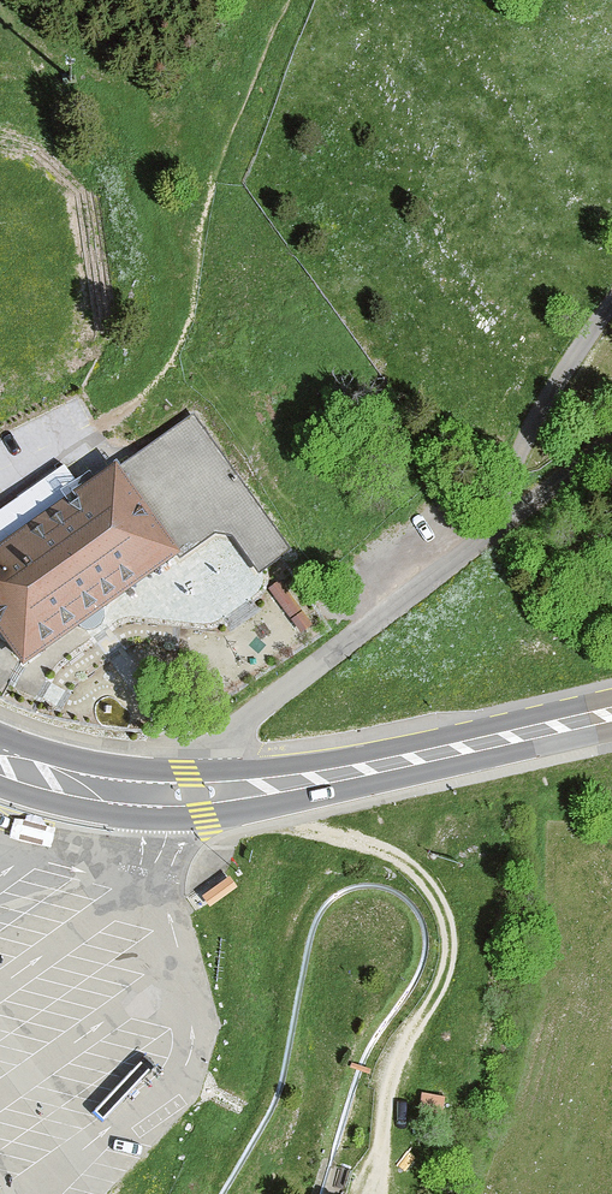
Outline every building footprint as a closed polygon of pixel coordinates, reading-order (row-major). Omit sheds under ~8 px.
[(190,415),(117,470),(0,556),(0,629),(32,671),(183,559),(215,535),(230,536),(257,572),(289,548),(190,415)]
